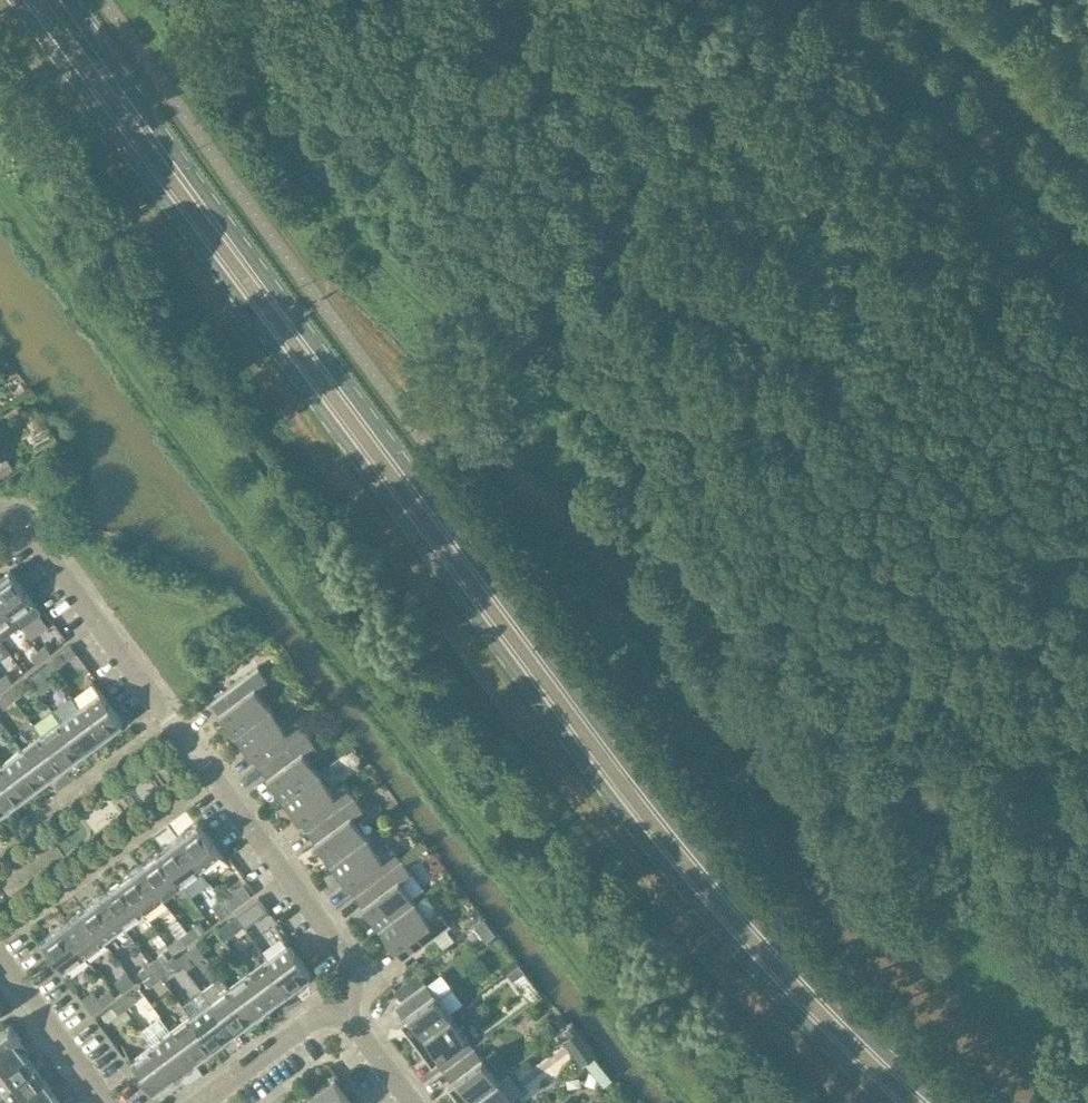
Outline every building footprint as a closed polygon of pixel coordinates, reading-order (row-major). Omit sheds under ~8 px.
[(12,467),(4,454),(0,456),(0,474),(12,467)] [(10,569),(0,577),(0,599),(19,624),(21,626),(41,611),(10,569)] [(0,599),(0,639),(19,624),(0,599)] [(50,651),(45,644),(38,649),(43,657),(50,651)] [(43,657),(38,649),(31,655),(36,662),(43,657)] [(54,670),(67,661),(60,652),(47,662),(54,670)] [(54,670),(47,662),(40,667),(46,676),(54,670)] [(271,707),(256,687),(268,679),(257,665),(210,700),(227,722),(224,723),(231,735),(230,736),(231,736),(271,707)] [(6,673),(0,677),(0,679),(5,685),(12,680),(6,673)] [(23,694),(16,685),(9,691),(15,699),(23,694)] [(123,721),(100,690),(79,705),(107,742),(107,741),(117,731),(114,728),(123,721)] [(15,699),(9,691),(1,696),(8,705),(15,699)] [(107,742),(79,705),(71,694),(52,709),(60,720),(83,751),(91,745),(93,748),(106,742),(107,742)] [(259,765),(306,730),(296,717),(285,726),(271,707),(231,736),(231,737),(232,737),(242,746),(243,745),(259,765)] [(83,751),(60,720),(41,734),(68,770),(69,770),(68,770),(78,759),(75,757),(83,751)] [(318,771),(304,752),(316,743),(306,730),(259,765),(274,786),(272,787),(278,800),(279,800),(318,771)] [(68,770),(41,734),(22,748),(45,779),(53,773),(55,777),(67,771),(68,770)] [(45,779),(22,748),(2,763),(29,799),(30,799),(30,798),(39,788),(37,785),(45,779)] [(2,763),(0,764),(0,800),(6,808),(14,802),(16,806),(28,799),(29,800),(29,799),(2,763)] [(307,830),(354,795),(344,782),(333,790),(318,771),(279,800),(279,801),(289,811),(291,809),(307,830)] [(366,835),(352,816),(363,807),(354,795),(307,830),(322,851),(320,852),(326,864),(327,865),(366,835)] [(221,853),(198,822),(177,837),(200,868),(221,853)] [(355,894),(402,859),(392,846),(381,854),(366,835),(327,865),(327,866),(327,865),(337,875),(339,873),(355,894)] [(200,868),(177,837),(158,851),(181,882),(200,868)] [(181,882),(158,851),(139,865),(162,897),(181,882)] [(414,900),(400,880),(411,872),(402,859),(355,894),(370,915),(368,916),(374,928),(375,929),(414,900)] [(162,897),(139,865),(119,880),(142,911),(162,897)] [(142,911),(119,880),(100,894),(123,925),(142,911)] [(232,910),(245,900),(239,893),(226,903),(232,910)] [(123,925),(100,894),(81,908),(104,940),(123,925)] [(244,926),(267,909),(258,897),(235,914),(244,926)] [(403,959),(450,924),(440,910),(429,919),(414,900),(375,929),(375,930),(385,939),(387,937),(403,959)] [(232,910),(226,903),(219,908),(224,915),(232,910)] [(104,940),(81,908),(62,923),(85,954),(104,940)] [(484,919),(474,926),(485,940),(494,933),(484,919)] [(195,926),(188,931),(193,938),(200,933),(205,929),(200,922),(195,926)] [(224,922),(215,930),(223,940),(233,933),(224,922)] [(85,954),(62,923),(41,938),(64,969),(85,954)] [(181,937),(168,946),(173,953),(186,944),(193,938),(188,931),(181,937)] [(208,944),(203,936),(195,942),(201,949),(208,944)] [(181,952),(177,956),(183,964),(186,968),(196,961),(192,956),(201,949),(195,942),(181,952)] [(310,973),(287,942),(267,957),(294,994),(295,993),(304,983),(301,980),(310,973)] [(156,969),(168,959),(163,952),(150,962),(156,969)] [(168,959),(156,969),(161,976),(174,967),(175,969),(183,964),(177,956),(176,954),(168,959)] [(294,994),(267,957),(248,972),(271,1003),(279,997),(281,1000),(293,994),(294,994)] [(145,977),(156,969),(150,962),(140,970),(145,977)] [(150,984),(161,976),(156,969),(145,977),(150,984)] [(126,970),(114,979),(122,990),(135,981),(126,970)] [(271,1003),(248,972),(228,986),(256,1022),(266,1012),(263,1009),(271,1003)] [(507,974),(496,982),(502,989),(513,981),(508,975),(507,974)] [(256,1022),(228,986),(221,976),(202,990),(209,1000),(232,1032),(240,1026),(242,1029),(255,1023),(256,1022)] [(450,1013),(434,992),(425,981),(394,1004),(403,1015),(400,1017),(416,1038),(450,1013)] [(93,1013),(116,996),(111,989),(98,998),(92,990),(82,998),(93,1013)] [(125,994),(118,999),(124,1006),(131,1001),(135,998),(130,990),(125,994)] [(107,1018),(124,1006),(118,999),(102,1011),(107,1018)] [(232,1032),(209,1000),(190,1015),(217,1051),(218,1051),(217,1050),(227,1040),(224,1038),(232,1032)] [(474,1046),(466,1035),(450,1013),(416,1038),(432,1060),(435,1058),(443,1069),(474,1046)] [(160,1015),(141,1029),(151,1044),(178,1080),(179,1079),(188,1069),(186,1066),(194,1060),(171,1029),(160,1015)] [(217,1051),(190,1015),(171,1029),(194,1060),(202,1054),(204,1058),(216,1051),(216,1052),(217,1051)] [(18,1044),(18,1045),(15,1041),(19,1039),(20,1039),(21,1038),(9,1023),(0,1030),(0,1061),(20,1046),(18,1044)] [(178,1080),(151,1044),(131,1059),(154,1090),(163,1083),(165,1086),(177,1080),(178,1080)] [(34,1066),(20,1046),(0,1061),(0,1085),(3,1089),(34,1066)] [(493,1048),(482,1057),(474,1046),(443,1069),(451,1080),(448,1081),(464,1102),(498,1078),(509,1070),(493,1048)] [(0,1091),(0,1102),(24,1102),(48,1085),(34,1066),(3,1089),(0,1091)] [(514,1100),(514,1099),(514,1098),(523,1091),(508,1072),(499,1079),(498,1078),(464,1102),(465,1102),(516,1102),(514,1100)] [(334,1077),(313,1093),(320,1102),(353,1102),(334,1077)] [(48,1085),(24,1102),(62,1102),(48,1085)] [(313,1093),(300,1102),(320,1102),(313,1093)]
